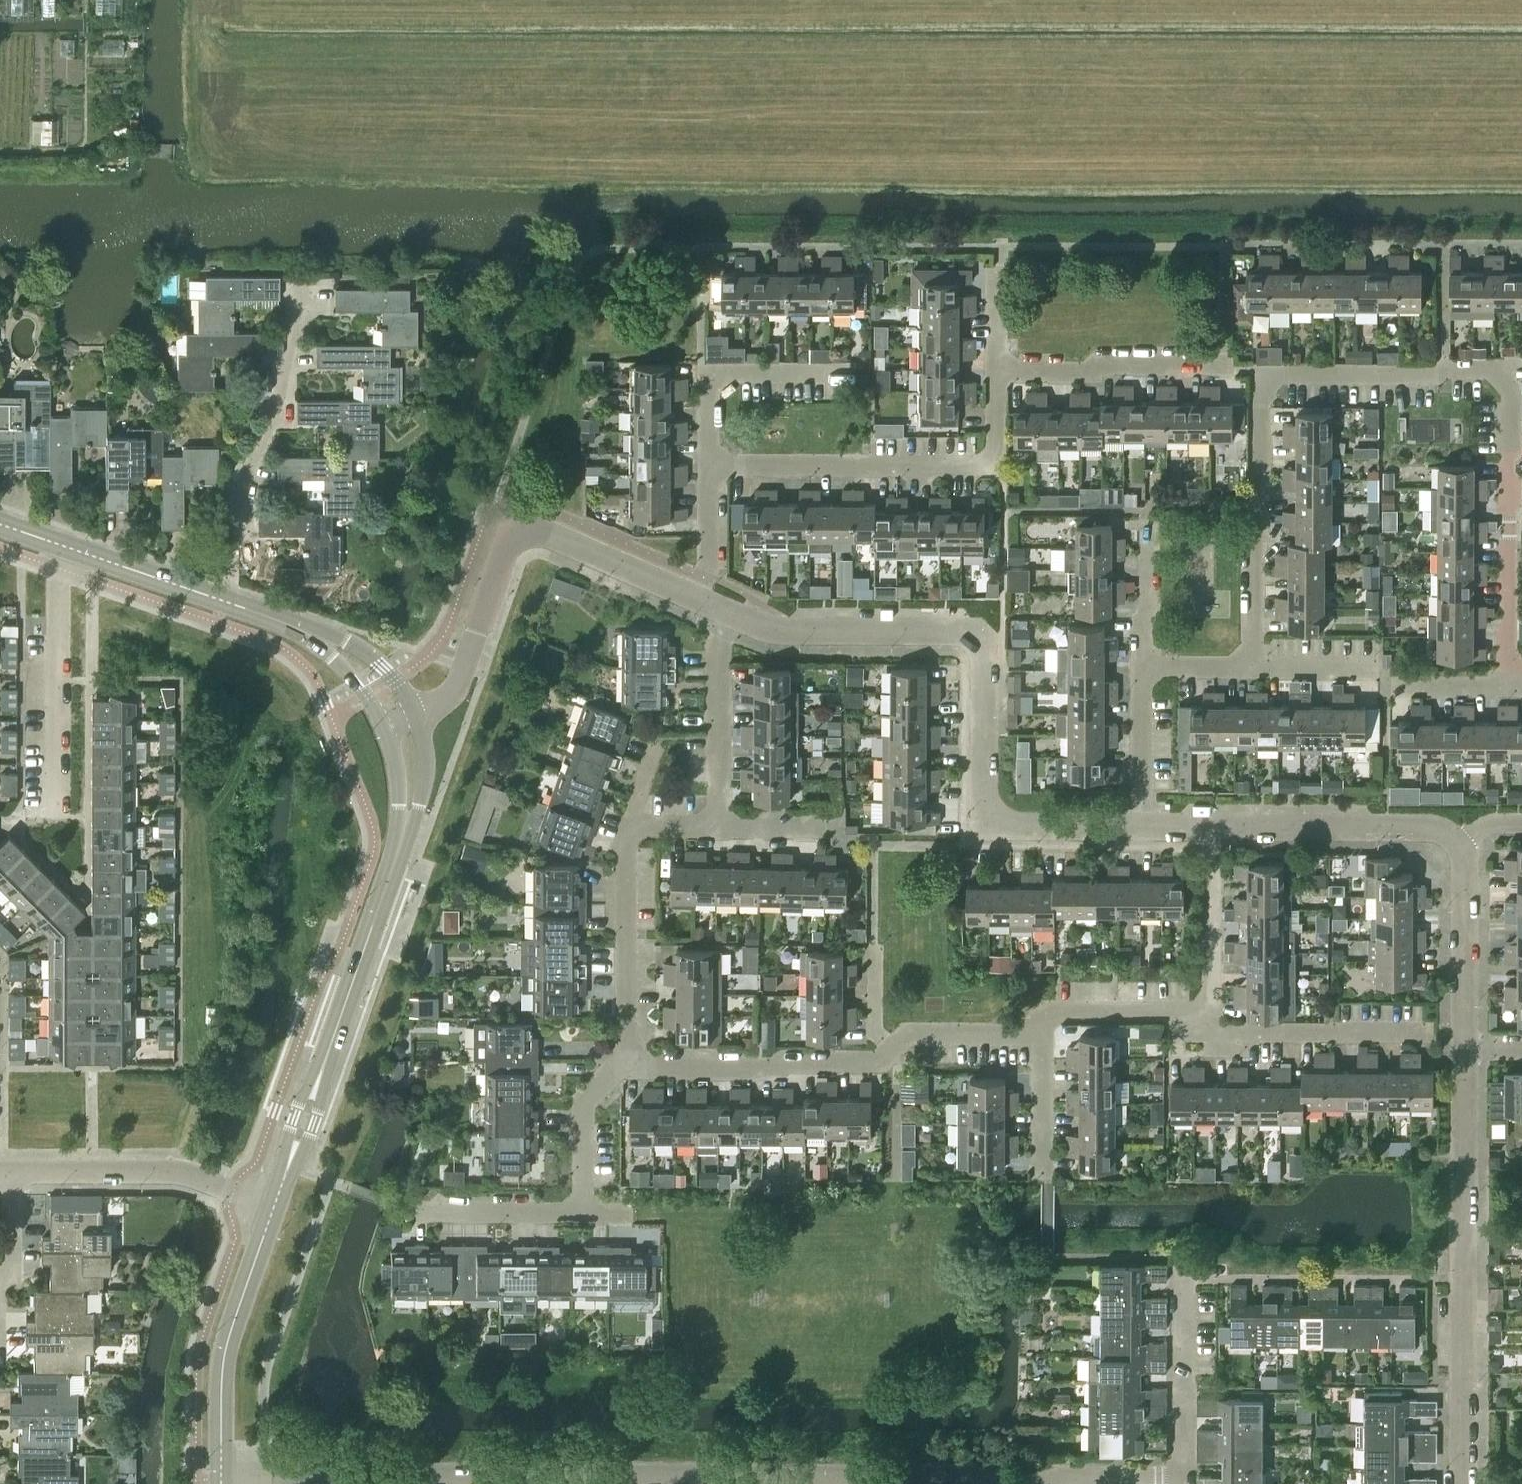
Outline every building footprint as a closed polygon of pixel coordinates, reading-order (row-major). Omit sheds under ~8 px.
[(1260,270),(1247,270),(1247,282),(1236,282),(1235,319),(1253,319),(1253,307),(1270,307),(1271,253),(1260,253),(1260,270)] [(1270,307),(1291,307),(1291,270),(1280,270),(1280,253),(1271,253),(1270,307)] [(1291,307),(1313,307),(1312,253),(1303,253),(1303,270),(1291,270),(1291,307)] [(1313,307),(1334,307),(1334,270),(1322,270),(1322,253),(1312,253),(1313,307)] [(1334,307),(1355,307),(1355,253),(1346,253),(1346,270),(1334,270),(1334,307)] [(1355,307),(1377,307),(1377,270),(1365,270),(1365,253),(1355,253),(1355,307)] [(1377,307),(1400,308),(1400,253),(1389,253),(1389,270),(1377,270),(1377,307)] [(1400,253),(1400,308),(1422,308),(1422,270),(1409,270),(1409,253),(1400,253)] [(746,310),(746,254),(736,254),(736,271),(711,271),(711,306),(723,306),(723,310),(746,310)] [(746,310),(767,310),(767,271),(757,271),(756,254),(746,254),(746,310)] [(1450,254),(1450,304),(1450,318),(1473,318),(1473,271),(1462,270),(1462,254),(1450,254)] [(1484,271),(1473,271),(1473,318),(1495,318),(1495,305),(1495,254),(1484,254),(1484,271)] [(1505,254),(1495,254),(1495,305),(1516,305),(1516,271),(1505,271),(1505,254)] [(767,310),(788,310),(788,255),(779,255),(779,271),(767,271),(767,310)] [(788,310),(810,310),(810,272),(800,272),(800,255),(788,255),(788,310)] [(810,310),(832,310),(832,255),(822,255),(822,272),(810,272),(810,310)] [(832,255),(832,310),(855,310),(855,306),(868,306),(868,273),(843,273),(843,255),(832,255)] [(0,265),(0,274),(3,279),(13,272),(6,261),(0,265)] [(409,268),(391,268),(391,279),(409,279),(409,268)] [(921,303),(921,304),(976,304),(976,292),(959,292),(959,280),(971,280),(971,268),(913,268),(913,303),(921,303)] [(198,298),(199,333),(233,331),(233,297),(279,297),(279,275),(205,276),(206,298),(198,298)] [(382,309),(382,343),(391,343),(419,343),(419,307),(409,308),(410,286),(335,287),(335,309),(382,309)] [(881,302),(871,302),(871,316),(881,316),(881,302)] [(921,304),(921,325),(959,325),(959,313),(976,313),(976,304),(921,304)] [(921,325),(921,347),(975,346),(975,336),(959,336),(959,325),(921,325)] [(259,331),(233,331),(199,333),(188,333),(188,352),(180,352),(180,390),(216,389),(216,354),(259,353),(259,331)] [(723,340),(710,340),(710,360),(723,360),(723,340)] [(770,359),(781,359),(781,340),(770,340),(770,359)] [(363,365),(363,399),(371,398),(399,398),(399,363),(391,363),(391,343),(382,343),(316,343),(316,365),(363,365)] [(1515,343),(1502,343),(1502,352),(1515,352),(1515,343)] [(1255,344),(1255,361),(1268,361),(1268,344),(1255,344)] [(1281,361),(1281,344),(1268,344),(1268,361),(1281,361)] [(921,347),(921,368),(959,368),(959,357),(975,357),(975,346),(921,347)] [(1472,346),(1458,346),(1458,355),(1472,355),(1472,346)] [(1486,346),(1472,346),(1472,355),(1486,355),(1486,346)] [(833,359),(833,347),(812,347),(812,359),(833,359)] [(858,352),(858,360),(871,360),(872,347),(864,347),(858,352)] [(1354,348),(1346,348),(1346,360),(1354,360),(1354,348)] [(1372,348),(1356,348),(1356,360),(1372,360),(1372,348)] [(749,350),(745,350),(745,360),(757,360),(758,352),(757,351),(749,350)] [(811,350),(801,350),(801,359),(810,359),(811,350)] [(1301,350),(1290,350),(1290,360),(1301,360),(1301,350)] [(588,359),(588,368),(602,368),(602,359),(588,359)] [(633,386),(688,387),(688,376),(671,376),(671,363),(633,363),(633,386)] [(921,368),(921,389),(976,390),(976,380),(959,380),(959,368),(921,368)] [(49,423),(50,416),(50,377),(13,377),(13,397),(0,397),(0,469),(15,469),(15,465),(49,465),(49,423)] [(1104,438),(1124,438),(1124,383),(1115,383),(1115,401),(1101,401),(1101,407),(1102,407),(1103,438),(1104,438)] [(1124,438),(1145,438),(1145,399),(1135,399),(1135,383),(1124,383),(1124,438)] [(1145,438),(1167,439),(1167,383),(1157,383),(1157,399),(1145,399),(1145,438)] [(1167,439),(1189,439),(1189,400),(1178,400),(1178,383),(1167,383),(1167,439)] [(1189,439),(1210,439),(1211,384),(1199,383),(1199,400),(1189,400),(1189,439)] [(1211,384),(1210,439),(1234,439),(1234,425),(1245,425),(1245,401),(1222,401),(1222,384),(1211,384)] [(633,386),(633,408),(671,408),(671,396),(688,396),(688,387),(633,386)] [(976,400),(976,390),(921,389),(921,423),(959,423),(959,400),(976,400)] [(1015,407),(1015,446),(1038,446),(1038,390),(1028,390),(1028,407),(1015,407)] [(1059,458),(1059,446),(1059,407),(1048,407),(1048,390),(1038,390),(1038,446),(1038,458),(1059,458)] [(1059,446),(1081,446),(1081,390),(1070,390),(1070,407),(1059,407),(1059,446)] [(1081,390),(1081,446),(1104,446),(1104,438),(1103,438),(1102,407),(1101,407),(1091,407),(1091,390),(1081,390)] [(875,396),(875,435),(892,435),(891,413),(885,413),(885,409),(879,409),(879,396),(875,396)] [(343,420),(343,455),(351,455),(379,455),(380,419),(371,419),(371,398),(363,399),(297,399),(297,421),(343,420)] [(105,443),(105,436),(105,408),(69,408),(69,416),(50,416),(49,423),(49,465),(49,489),(71,489),(72,442),(105,443)] [(633,408),(633,430),(688,430),(687,419),(671,419),(671,408),(633,408)] [(1285,433),(1332,433),(1332,411),(1298,411),(1298,422),(1285,422),(1285,433)] [(596,417),(583,417),(583,429),(596,429),(596,417)] [(105,436),(105,443),(105,508),(127,508),(127,485),(127,461),(162,461),(162,454),(163,427),(126,427),(126,436),(105,436)] [(596,429),(583,429),(583,440),(595,440),(596,438),(596,436),(596,429)] [(633,430),(633,451),(671,451),(671,439),(688,439),(688,430),(633,430)] [(1332,454),(1332,433),(1285,433),(1285,444),(1298,444),(1298,454),(1332,454)] [(162,454),(162,461),(161,527),(183,527),(184,481),(217,481),(218,446),(183,446),(183,454),(162,454)] [(633,451),(633,473),(688,472),(687,462),(670,462),(671,451),(633,451)] [(1332,476),(1332,454),(1298,454),(1298,464),(1284,464),(1284,476),(1332,476)] [(324,477),(324,510),(332,512),(360,512),(360,476),(351,476),(351,455),(343,455),(277,455),(277,477),(324,477)] [(604,465),(587,464),(587,473),(604,473),(604,465)] [(1440,464),(1440,486),(1487,486),(1487,476),(1474,476),(1474,465),(1440,464)] [(1379,469),(1367,469),(1367,477),(1379,477),(1379,476),(1379,471),(1379,469)] [(633,473),(632,495),(671,494),(671,482),(688,482),(688,472),(633,473)] [(1332,498),(1332,476),(1284,476),(1284,487),(1297,487),(1297,498),(1332,498)] [(1101,485),(1080,485),(1079,492),(1079,504),(1101,504),(1101,485)] [(1102,485),(1101,485),(1101,504),(1123,504),(1123,491),(1123,485),(1122,485),(1108,485),(1102,485)] [(1430,507),(1473,507),(1473,497),(1487,497),(1487,486),(1440,486),(1430,486),(1430,507)] [(767,544),(767,487),(757,487),(757,501),(745,501),(745,536),(745,544),(767,544)] [(767,544),(788,544),(789,502),(779,502),(779,487),(767,487),(767,544)] [(810,548),(810,487),(800,487),(800,502),(789,502),(788,544),(789,544),(789,548),(810,548)] [(811,536),(831,536),(832,502),(822,502),(822,487),(810,487),(810,548),(811,548),(811,536)] [(831,536),(853,536),(853,487),(843,487),(843,502),(832,502),(831,536)] [(875,555),(876,555),(876,502),(865,502),(865,487),(853,487),(853,536),(875,536),(875,555)] [(1167,487),(1150,487),(1150,497),(1158,497),(1167,497),(1167,487)] [(1181,487),(1167,487),(1167,497),(1181,497),(1181,487)] [(1019,489),(1010,489),(1010,501),(1019,501),(1019,489)] [(1124,491),(1123,491),(1123,504),(1137,504),(1137,491),(1136,491),(1130,491),(1124,491)] [(1059,492),(1037,492),(1037,499),(1037,501),(1037,504),(1038,504),(1043,504),(1057,504),(1059,504),(1059,492)] [(1079,492),(1059,492),(1059,504),(1075,504),(1079,504),(1079,492)] [(1394,492),(1383,492),(1383,493),(1383,507),(1394,507),(1394,492)] [(671,494),(632,495),(632,516),(687,517),(687,505),(671,505),(671,494)] [(876,555),(898,555),(898,495),(887,495),(887,509),(876,509),(877,502),(876,502),(876,555)] [(898,555),(920,555),(920,509),(909,509),(909,495),(898,495),(898,555)] [(941,543),(941,495),(931,495),(931,509),(920,509),(920,555),(941,555),(941,543)] [(941,543),(963,543),(963,509),(952,509),(952,495),(941,495),(941,543)] [(963,509),(963,543),(963,551),(985,551),(985,543),(986,543),(986,495),(973,495),(973,509),(963,509)] [(1332,518),(1332,498),(1297,498),(1297,508),(1284,508),(1284,519),(1332,518)] [(1439,529),(1486,529),(1486,517),(1473,517),(1473,507),(1430,507),(1430,529),(1439,529)] [(332,532),(332,512),(324,510),(258,511),(258,533),(304,533),(304,568),(340,568),(340,532),(332,532)] [(1332,518),(1284,519),(1284,530),(1297,530),(1297,540),(1324,541),(1324,542),(1332,542),(1332,518)] [(1077,546),(1125,546),(1125,535),(1112,535),(1112,524),(1077,523),(1077,546)] [(1439,550),(1473,550),(1473,539),(1486,539),(1486,529),(1439,529),(1439,550)] [(1380,530),(1364,530),(1364,542),(1380,542),(1380,530)] [(1381,550),(1392,550),(1392,538),(1381,538),(1381,550)] [(1324,563),(1324,542),(1324,541),(1297,540),(1290,540),(1290,552),(1277,552),(1277,563),(1324,563)] [(1019,546),(1009,546),(1009,562),(1025,562),(1025,546),(1019,546)] [(1065,567),(1112,568),(1112,557),(1125,557),(1125,546),(1077,546),(1065,546),(1065,567)] [(1361,551),(1360,551),(1361,560),(1360,557),(1360,562),(1368,562),(1370,562),(1373,562),(1373,551),(1362,550),(1361,551)] [(1392,550),(1381,550),(1381,561),(1392,561),(1392,550)] [(1439,550),(1439,571),(1486,571),(1486,560),(1473,560),(1473,550),(1439,550)] [(1324,584),(1324,563),(1277,563),(1277,574),(1290,574),(1290,584),(1324,584)] [(1379,563),(1363,563),(1363,585),(1379,585),(1379,569),(1379,563)] [(1030,567),(1009,567),(1009,589),(1029,589),(1030,567)] [(1112,568),(1065,567),(1065,568),(1069,568),(1069,589),(1077,589),(1125,589),(1125,578),(1112,578),(1112,568)] [(1439,571),(1439,591),(1473,592),(1473,581),(1486,581),(1486,571),(1439,571)] [(837,575),(837,586),(853,586),(853,576),(837,575)] [(557,590),(561,579),(554,576),(550,587),(557,590)] [(786,580),(773,580),(773,592),(787,592),(786,580)] [(987,580),(987,594),(999,594),(999,580),(987,580)] [(1392,581),(1383,581),(1383,592),(1392,592),(1392,581)] [(804,582),(799,588),(799,593),(809,592),(809,582),(804,582)] [(810,583),(810,595),(820,596),(820,583),(810,583)] [(897,583),(875,583),(875,596),(893,596),(897,596),(897,583)] [(911,583),(897,583),(897,596),(911,596),(910,595),(911,594),(911,587),(911,585),(911,584),(911,583)] [(1324,606),(1324,584),(1290,584),(1290,594),(1276,594),(1276,606),(1324,606)] [(869,586),(853,586),(853,596),(857,596),(865,596),(873,596),(873,586),(869,586)] [(1125,589),(1077,589),(1077,611),(1112,612),(1112,601),(1125,601),(1125,589)] [(1473,592),(1439,591),(1439,613),(1487,613),(1487,603),(1473,603),(1473,592)] [(1392,592),(1383,592),(1383,603),(1396,602),(1396,592),(1392,592)] [(1324,606),(1276,606),(1276,617),(1290,617),(1290,628),(1323,628),(1324,606)] [(1396,612),(1384,613),(1384,630),(1396,630),(1396,612)] [(1439,634),(1473,634),(1473,624),(1486,624),(1487,613),(1439,613),(1428,613),(1428,634),(1439,634)] [(1013,632),(1012,634),(1012,642),(1013,643),(1014,643),(1018,643),(1021,644),(1029,644),(1029,643),(1029,633),(1030,631),(1030,627),(1028,626),(1027,624),(1027,620),(1026,618),(1025,618),(1020,618),(1018,617),(1015,618),(1014,619),(1014,625),(1013,626),(1013,628),(1013,632)] [(1058,646),(1117,646),(1117,635),(1104,635),(1104,624),(1070,624),(1070,645),(1058,645),(1058,646)] [(623,666),(674,666),(674,652),(667,652),(667,629),(623,629),(623,666)] [(2,644),(17,644),(17,634),(2,634),(2,644)] [(1473,634),(1439,634),(1439,656),(1486,656),(1486,644),(1473,644),(1473,634)] [(2,655),(17,655),(17,644),(2,644),(2,655)] [(1022,646),(1008,646),(1008,662),(1022,662),(1022,646)] [(1058,646),(1058,668),(1105,668),(1105,657),(1117,657),(1117,646),(1058,646)] [(1384,651),(1383,664),(1391,664),(1392,651),(1384,651)] [(17,655),(2,655),(2,665),(17,665),(17,655)] [(847,683),(863,684),(863,664),(847,664),(847,683)] [(674,666),(623,666),(623,702),(666,702),(666,679),(674,680),(674,666)] [(743,691),(791,691),(791,667),(757,667),(757,679),(743,679),(743,691)] [(892,690),(941,690),(941,679),(927,679),(927,667),(892,667),(892,690)] [(1070,668),(1070,689),(1117,689),(1117,678),(1105,678),(1105,668),(1058,668),(1070,668)] [(1021,673),(1008,673),(1008,689),(1021,689),(1021,673)] [(2,698),(17,697),(17,687),(2,688),(2,698)] [(1070,689),(1070,710),(1105,710),(1105,701),(1117,701),(1117,689),(1070,689)] [(99,695),(92,695),(92,717),(136,717),(136,701),(110,690),(108,695),(99,695)] [(941,690),(892,690),(892,712),(927,712),(927,701),(941,701),(941,690)] [(791,691),(743,691),(743,701),(756,701),(756,712),(800,712),(800,691),(791,691)] [(1213,738),(1214,738),(1214,691),(1204,691),(1204,703),(1180,703),(1180,746),(1191,746),(1213,746),(1213,738)] [(1214,738),(1236,738),(1236,704),(1225,704),(1225,691),(1214,691),(1214,738)] [(1236,704),(1236,738),(1258,738),(1258,691),(1247,691),(1247,704),(1236,704)] [(1279,747),(1279,704),(1269,704),(1269,691),(1258,691),(1258,738),(1257,747),(1279,747)] [(1279,747),(1301,747),(1301,691),(1290,691),(1290,704),(1279,704),(1279,747)] [(1301,747),(1322,747),(1322,704),(1312,704),(1312,691),(1301,691),(1301,747)] [(1322,704),(1322,747),(1344,747),(1344,691),(1333,691),(1333,704),(1322,704)] [(1355,691),(1344,691),(1344,747),(1365,747),(1365,739),(1379,739),(1379,705),(1355,704),(1355,691)] [(1021,695),(1008,695),(1008,710),(1020,710),(1021,695)] [(17,697),(2,698),(2,708),(17,708),(17,697)] [(572,736),(621,753),(626,740),(619,737),(626,716),(584,701),(572,736)] [(1422,754),(1422,703),(1412,703),(1411,720),(1399,720),(1399,754),(1422,754)] [(1422,754),(1444,754),(1444,720),(1433,720),(1433,704),(1422,703),(1422,754)] [(1464,763),(1465,763),(1465,704),(1454,703),(1454,720),(1444,720),(1444,754),(1464,755),(1464,763)] [(1465,763),(1486,763),(1486,720),(1475,720),(1475,704),(1465,704),(1465,763)] [(1487,755),(1508,755),(1508,704),(1498,704),(1498,720),(1486,720),(1486,763),(1487,755)] [(1521,755),(1521,721),(1519,721),(1519,704),(1508,704),(1508,755),(1521,755)] [(1070,710),(1070,732),(1117,732),(1117,722),(1105,722),(1105,710),(1070,710)] [(743,734),(790,734),(800,734),(800,712),(756,712),(756,723),(743,723),(743,734)] [(884,734),(941,734),(941,722),(927,722),(927,712),(892,712),(884,712),(884,734)] [(1017,712),(1008,712),(1008,725),(1017,725),(1017,712)] [(136,717),(92,717),(92,738),(136,738),(136,717)] [(161,718),(161,728),(175,728),(175,718),(161,718)] [(161,739),(175,739),(175,728),(161,728),(161,739)] [(2,740),(17,740),(17,730),(1,730),(2,740)] [(1070,732),(1070,754),(1104,754),(1104,744),(1117,744),(1117,732),(1070,732)] [(756,755),(790,755),(790,734),(743,734),(743,744),(756,744),(756,755)] [(855,734),(846,734),(846,747),(855,747),(855,734)] [(884,755),(927,755),(927,744),(941,744),(941,734),(884,734),(884,755)] [(572,736),(560,770),(602,784),(609,763),(617,766),(621,753),(572,736)] [(136,738),(92,738),(92,760),(136,759),(136,738)] [(1018,738),(1018,754),(1029,754),(1029,738),(1018,738)] [(175,749),(175,739),(161,739),(161,750),(175,749)] [(17,740),(2,740),(2,750),(17,750),(17,740)] [(1191,746),(1180,746),(1180,762),(1191,762),(1191,746)] [(1104,765),(1104,754),(1070,754),(1057,754),(1057,756),(1058,756),(1058,783),(1057,783),(1057,784),(1079,784),(1079,783),(1077,783),(1077,777),(1117,777),(1117,765),(1104,765)] [(790,776),(790,755),(756,755),(756,765),(742,765),(742,776),(790,776)] [(884,777),(940,777),(940,765),(927,765),(927,755),(884,755),(884,777)] [(1017,780),(1017,789),(1031,789),(1031,755),(1018,755),(1017,780)] [(136,759),(92,760),(92,781),(136,781),(136,759)] [(842,766),(828,767),(829,776),(842,775),(842,766)] [(560,770),(548,804),(597,822),(602,808),(594,805),(602,784),(560,770)] [(161,771),(161,781),(175,781),(175,771),(161,771)] [(2,783),(17,783),(17,772),(1,772),(2,783)] [(790,776),(742,776),(742,787),(756,787),(756,799),(790,799),(790,776)] [(856,777),(846,777),(846,790),(856,790),(856,777)] [(927,799),(926,787),(940,787),(940,777),(884,777),(884,799),(927,799)] [(1279,789),(1279,777),(1273,777),(1273,784),(1261,784),(1261,789),(1279,789)] [(1279,777),(1279,789),(1300,789),(1300,782),(1300,781),(1300,777),(1279,777)] [(1343,778),(1322,777),(1322,782),(1322,789),(1334,789),(1343,790),(1343,778)] [(1250,778),(1236,778),(1236,789),(1250,789),(1250,778)] [(136,781),(92,781),(92,802),(136,802),(136,781)] [(175,792),(175,781),(161,781),(160,792),(175,792)] [(17,783),(2,783),(2,793),(17,793),(17,783)] [(1420,784),(1391,784),(1391,790),(1391,801),(1420,801),(1420,784)] [(1498,786),(1487,786),(1487,799),(1498,799),(1498,786)] [(1441,788),(1421,788),(1421,801),(1441,801),(1441,788)] [(1519,789),(1508,789),(1508,801),(1518,801),(1519,789)] [(884,799),(884,820),(892,820),(892,821),(903,821),(903,831),(936,831),(936,821),(940,821),(940,809),(927,809),(927,799),(884,799)] [(136,802),(92,802),(92,823),(136,823),(136,802)] [(597,822),(548,804),(536,838),(578,853),(585,831),(593,834),(597,822)] [(161,824),(175,824),(175,814),(161,814),(161,824)] [(466,831),(465,834),(466,835),(467,835),(468,836),(472,836),(474,836),(475,836),(476,835),(479,836),(480,837),(483,838),(485,838),(486,836),(487,834),(487,833),(487,832),(488,832),(488,831),(489,830),(489,829),(489,828),(490,825),(490,824),(490,821),(489,820),(488,819),(486,818),(484,818),(482,818),(481,817),(477,818),(475,818),(474,818),(473,819),(471,819),(470,820),(469,822),(467,828),(466,830),(466,831)] [(136,823),(92,823),(92,844),(136,844),(136,823)] [(175,824),(161,824),(161,835),(175,835),(175,824)] [(18,854),(23,849),(7,833),(3,838),(0,840),(0,871),(18,854)] [(458,861),(477,868),(483,849),(464,842),(458,861)] [(820,843),(817,852),(825,852),(825,843),(820,843)] [(136,844),(92,844),(92,866),(136,865),(136,844)] [(1521,867),(1521,845),(1519,845),(1519,857),(1506,857),(1506,867),(1521,867)] [(0,871),(0,887),(7,894),(33,868),(38,863),(23,849),(18,854),(0,871)] [(695,898),(697,849),(686,849),(686,863),(673,862),(672,897),(695,898)] [(695,898),(717,898),(718,864),(707,863),(707,849),(697,849),(695,898)] [(717,898),(738,899),(739,850),(729,850),(728,864),(718,864),(717,898)] [(738,899),(760,899),(761,865),(750,865),(750,851),(739,850),(738,899)] [(760,899),(781,900),(783,851),(772,851),(772,865),(761,865),(760,899)] [(782,908),(803,908),(804,866),(793,866),(794,851),(783,851),(781,900),(782,900),(782,908)] [(804,866),(803,908),(825,909),(825,901),(826,852),(825,852),(817,852),(815,852),(815,866),(804,866)] [(826,852),(825,901),(848,901),(849,867),(837,867),(837,853),(826,852)] [(161,856),(161,867),(175,867),(175,856),(161,856)] [(1366,856),(1366,872),(1366,895),(1378,895),(1426,895),(1426,884),(1412,884),(1413,872),(1399,872),(1399,856),(1366,856)] [(33,868),(7,894),(22,909),(48,883),(53,878),(38,863),(33,868)] [(1249,874),(1249,885),(1283,885),(1283,863),(1236,863),(1236,874),(1249,874)] [(1076,912),(1076,864),(1065,864),(1065,877),(1054,877),(1054,918),(1056,918),(1056,912),(1076,912)] [(1076,912),(1097,912),(1097,878),(1087,878),(1087,864),(1076,864),(1076,912)] [(1097,912),(1120,912),(1120,864),(1109,864),(1109,878),(1097,878),(1097,912)] [(1120,912),(1141,912),(1141,878),(1130,878),(1130,864),(1120,864),(1120,912)] [(136,865),(92,866),(92,887),(136,886),(146,886),(146,865),(136,865)] [(534,901),(586,902),(586,888),(578,888),(578,865),(534,865),(534,901)] [(1141,912),(1162,912),(1162,865),(1152,865),(1152,878),(1141,878),(1141,912)] [(1162,865),(1162,912),(1185,912),(1185,877),(1173,877),(1173,865),(1162,865)] [(175,877),(175,867),(161,867),(160,877),(175,877)] [(1521,888),(1521,867),(1506,867),(1506,877),(1519,877),(1519,888),(1521,888)] [(990,918),(990,871),(979,870),(979,884),(968,884),(968,918),(990,918)] [(990,918),(1011,918),(1011,884),(1001,884),(1001,871),(990,871),(990,918)] [(1011,884),(1011,918),(1023,918),(1023,927),(1033,927),(1033,871),(1022,871),(1022,884),(1011,884)] [(1033,871),(1033,927),(1054,927),(1054,918),(1054,877),(1053,877),(1053,884),(1044,884),(1044,871),(1042,871),(1038,871),(1033,871)] [(48,883),(22,909),(37,924),(63,899),(68,894),(53,878),(48,883)] [(1344,883),(1329,883),(1329,893),(1344,893),(1344,883)] [(1235,907),(1291,907),(1291,885),(1283,885),(1249,885),(1249,896),(1236,896),(1235,907)] [(136,886),(92,887),(92,908),(136,908),(136,886)] [(1521,909),(1521,888),(1519,888),(1519,898),(1506,898),(1506,909),(1521,909)] [(63,899),(37,924),(48,935),(74,925),(72,921),(84,910),(68,894),(63,899)] [(1378,895),(1378,916),(1413,916),(1413,906),(1426,906),(1426,895),(1378,895)] [(161,898),(161,908),(174,908),(175,898),(161,898)] [(534,901),(534,938),(578,938),(578,916),(586,916),(586,902),(534,901)] [(1339,903),(1333,903),(1333,915),(1344,915),(1345,915),(1346,915),(1346,908),(1339,903)] [(1291,928),(1291,907),(1235,907),(1235,918),(1249,918),(1249,928),(1291,928)] [(136,908),(92,908),(92,929),(136,929),(136,908)] [(174,919),(174,908),(161,908),(161,919),(174,919)] [(1521,930),(1521,909),(1506,909),(1506,919),(1519,919),(1519,930),(1521,930)] [(443,929),(456,929),(456,910),(443,910),(443,929)] [(1347,916),(1333,916),(1333,925),(1333,926),(1333,927),(1347,927),(1347,916)] [(1413,916),(1378,916),(1378,938),(1426,938),(1426,927),(1413,927),(1413,916)] [(9,930),(1,923),(0,924),(0,939),(9,930)] [(74,925),(48,935),(48,950),(92,950),(92,929),(85,929),(76,929),(74,925)] [(866,925),(847,925),(847,938),(866,938),(866,925)] [(727,927),(716,927),(716,938),(727,938),(727,927)] [(1236,950),(1295,950),(1295,929),(1291,928),(1249,928),(1249,939),(1236,939),(1236,950)] [(136,929),(92,929),(92,950),(99,950),(136,950),(136,929)] [(9,930),(0,939),(0,943),(5,948),(16,938),(9,930)] [(759,930),(746,930),(746,941),(759,941),(759,930)] [(1519,930),(1519,940),(1506,940),(1506,951),(1521,951),(1521,930),(1519,930)] [(534,938),(534,974),(586,974),(586,960),(578,960),(578,938),(534,938)] [(1378,959),(1413,959),(1413,949),(1426,949),(1426,938),(1378,938),(1368,938),(1368,959),(1378,959)] [(161,940),(160,951),(174,951),(175,940),(161,940)] [(1344,946),(1333,947),(1333,959),(1344,958),(1344,946)] [(665,971),(721,971),(721,949),(679,948),(679,960),(665,960),(665,971)] [(808,971),(857,972),(857,961),(843,961),(843,949),(801,949),(801,972),(808,971)] [(92,950),(48,950),(48,972),(92,972),(92,971),(92,950)] [(99,950),(92,950),(92,971),(136,971),(136,950),(99,950)] [(1249,972),(1295,972),(1295,950),(1236,950),(1236,961),(1249,961),(1249,972)] [(174,962),(174,951),(160,951),(160,961),(174,962)] [(1062,951),(1061,962),(1072,962),(1073,951),(1062,951)] [(1521,972),(1521,951),(1506,951),(1506,961),(1519,961),(1519,972),(1521,972)] [(1140,952),(1131,952),(1131,964),(1140,964),(1140,952)] [(1161,952),(1149,952),(1149,964),(1161,964),(1161,952)] [(1010,953),(989,953),(989,969),(1010,969),(1010,953)] [(9,967),(24,968),(24,957),(9,957),(9,967)] [(758,957),(743,957),(743,970),(758,970),(758,957)] [(1041,957),(1033,957),(1033,968),(1041,968),(1041,957)] [(1413,959),(1378,959),(1378,981),(1426,982),(1426,970),(1413,970),(1413,959)] [(24,968),(9,967),(8,977),(24,978),(24,968)] [(136,971),(92,971),(92,972),(92,993),(136,992),(136,971)] [(721,971),(665,971),(665,982),(679,982),(679,992),(721,993),(721,971)] [(808,993),(843,993),(843,982),(857,982),(857,972),(808,971),(808,993)] [(92,972),(48,972),(48,993),(92,993),(92,972)] [(1235,993),(1295,994),(1295,972),(1249,972),(1248,982),(1235,982),(1235,993)] [(1519,972),(1519,982),(1506,982),(1506,993),(1521,993),(1521,972),(1519,972)] [(777,973),(765,973),(765,986),(777,986),(777,973)] [(586,974),(534,974),(534,1010),(578,1010),(578,987),(586,987),(586,974)] [(1329,981),(1320,981),(1320,993),(1329,993),(1329,981)] [(160,982),(160,993),(175,993),(174,982),(160,982)] [(136,992),(92,993),(92,1014),(136,1014),(136,992)] [(665,1014),(721,1014),(721,993),(679,992),(679,1003),(665,1003),(665,1014)] [(9,993),(9,1004),(24,1004),(24,993),(9,993)] [(92,993),(48,993),(48,1014),(92,1015),(92,1014),(92,993)] [(175,1003),(175,993),(160,993),(160,1003),(175,1003)] [(808,993),(808,1015),(857,1015),(857,1004),(843,1004),(843,993),(808,993)] [(1295,994),(1235,993),(1235,1004),(1249,1004),(1249,1015),(1295,1016),(1295,994)] [(1506,993),(1506,1004),(1519,1004),(1519,1029),(1521,1029),(1521,993),(1506,993)] [(437,1015),(437,996),(408,996),(408,1015),(437,1015)] [(24,1014),(24,1004),(9,1004),(9,1014),(21,1014),(24,1014)] [(21,1014),(9,1014),(9,1036),(21,1036),(21,1014)] [(92,1015),(48,1014),(48,1036),(92,1036),(92,1035),(92,1015)] [(136,1014),(92,1014),(92,1015),(92,1035),(136,1035),(136,1014)] [(721,1014),(665,1014),(665,1025),(679,1025),(679,1037),(707,1037),(707,1045),(721,1045),(721,1014)] [(857,1015),(808,1015),(808,1038),(843,1038),(843,1025),(857,1026),(857,1015)] [(775,1016),(762,1016),(762,1043),(775,1043),(775,1016)] [(486,1059),(538,1059),(538,1045),(530,1045),(530,1022),(486,1022),(486,1059)] [(1161,1024),(1139,1024),(1139,1039),(1162,1039),(1161,1024)] [(159,1036),(174,1036),(174,1026),(159,1026),(159,1036)] [(1068,1057),(1116,1057),(1116,1034),(1081,1034),(1081,1046),(1068,1046),(1068,1057)] [(136,1035),(92,1035),(92,1036),(92,1058),(98,1058),(108,1058),(110,1063),(135,1052),(136,1035)] [(756,1035),(744,1035),(744,1044),(756,1044),(756,1035)] [(9,1046),(24,1046),(24,1036),(21,1036),(9,1036),(9,1046)] [(92,1036),(48,1036),(48,1052),(73,1062),(75,1058),(85,1058),(92,1058),(92,1036)] [(174,1036),(159,1036),(159,1046),(174,1046),(174,1036)] [(393,1045),(392,1047),(392,1050),(393,1052),(394,1054),(395,1055),(397,1055),(399,1055),(400,1055),(403,1052),(404,1051),(404,1049),(404,1047),(403,1045),(402,1045),(401,1043),(399,1042),(395,1042),(394,1043),(393,1045)] [(24,1046),(9,1046),(9,1056),(24,1056),(24,1046)] [(1303,1068),(1303,1121),(1304,1121),(1304,1107),(1325,1107),(1325,1051),(1315,1051),(1315,1068),(1303,1068)] [(1325,1051),(1325,1107),(1346,1107),(1346,1069),(1335,1069),(1335,1051),(1325,1051)] [(1346,1107),(1367,1107),(1367,1052),(1357,1052),(1357,1068),(1346,1069),(1346,1107)] [(1367,1107),(1389,1107),(1389,1068),(1378,1068),(1378,1052),(1367,1052),(1367,1107)] [(1389,1107),(1411,1107),(1411,1052),(1401,1052),(1401,1068),(1389,1068),(1389,1107)] [(1411,1052),(1411,1107),(1434,1107),(1434,1068),(1422,1068),(1422,1052),(1411,1052)] [(1116,1079),(1116,1057),(1068,1057),(1068,1068),(1081,1068),(1081,1079),(1116,1079)] [(390,1069),(390,1072),(390,1075),(391,1077),(391,1078),(392,1078),(392,1079),(393,1079),(393,1080),(395,1080),(395,1081),(396,1081),(396,1082),(398,1082),(401,1082),(402,1082),(402,1081),(403,1079),(403,1073),(403,1062),(403,1060),(402,1059),(401,1058),(395,1058),(393,1059),(392,1061),(392,1062),(391,1064),(391,1069),(390,1069)] [(486,1059),(486,1095),(530,1095),(530,1072),(538,1072),(538,1059),(486,1059)] [(1194,1121),(1194,1066),(1185,1066),(1185,1082),(1172,1082),(1172,1121),(1194,1121)] [(1194,1121),(1216,1121),(1216,1082),(1205,1082),(1205,1066),(1194,1066),(1194,1121)] [(1216,1121),(1238,1121),(1238,1066),(1228,1066),(1228,1082),(1216,1082),(1216,1121)] [(1238,1121),(1259,1121),(1259,1082),(1248,1082),(1248,1066),(1238,1066),(1238,1121)] [(1259,1121),(1281,1121),(1281,1066),(1271,1066),(1271,1082),(1259,1082),(1259,1121)] [(1281,1121),(1303,1121),(1303,1068),(1302,1068),(1302,1083),(1292,1083),(1292,1066),(1281,1066),(1281,1121)] [(1506,1079),(1492,1079),(1492,1119),(1506,1119),(1506,1111),(1521,1111),(1521,1072),(1506,1072),(1506,1079)] [(911,1075),(903,1075),(903,1099),(904,1099),(919,1099),(922,1100),(924,1099),(925,1099),(929,1099),(928,1098),(929,1097),(929,1087),(911,1087),(911,1075)] [(971,1099),(1018,1100),(1018,1089),(1005,1089),(1005,1077),(971,1077),(971,1099)] [(805,1096),(805,1142),(807,1142),(807,1135),(827,1135),(828,1079),(818,1079),(817,1096),(805,1096)] [(827,1135),(849,1135),(849,1096),(838,1096),(838,1080),(828,1079),(827,1135)] [(1116,1100),(1116,1079),(1081,1079),(1081,1089),(1068,1089),(1068,1100),(1116,1100)] [(849,1096),(849,1135),(872,1135),(872,1080),(860,1080),(860,1096),(849,1096)] [(631,1141),(654,1141),(654,1086),(644,1086),(644,1103),(631,1103),(631,1141)] [(654,1141),(675,1141),(676,1102),(665,1102),(665,1086),(654,1086),(654,1141)] [(675,1141),(697,1141),(697,1086),(687,1086),(687,1102),(676,1102),(675,1141)] [(697,1086),(697,1141),(697,1149),(719,1149),(719,1141),(719,1103),(707,1103),(707,1086),(697,1086)] [(719,1141),(740,1141),(740,1086),(730,1086),(730,1103),(719,1103),(719,1141)] [(740,1141),(762,1142),(762,1103),(751,1103),(751,1086),(740,1086),(740,1141)] [(762,1142),(783,1142),(783,1086),(774,1086),(774,1103),(762,1103),(762,1142)] [(783,1142),(805,1142),(805,1096),(804,1096),(804,1103),(794,1103),(794,1086),(783,1086),(783,1142)] [(486,1095),(486,1131),(538,1131),(538,1116),(529,1116),(530,1095),(486,1095)] [(958,1121),(1005,1121),(1005,1111),(1018,1111),(1018,1100),(971,1099),(958,1099),(958,1121)] [(1116,1122),(1116,1100),(1068,1100),(1068,1111),(1081,1111),(1081,1122),(1116,1122)] [(1164,1100),(1151,1100),(1151,1122),(1164,1122),(1164,1100)] [(903,1104),(903,1121),(915,1121),(919,1121),(919,1108),(919,1104),(903,1104)] [(903,1121),(903,1143),(909,1143),(909,1129),(915,1126),(915,1121),(903,1121)] [(958,1121),(958,1143),(1018,1143),(1018,1132),(1005,1132),(1005,1121),(958,1121)] [(1116,1144),(1116,1122),(1081,1122),(1081,1132),(1068,1132),(1067,1143),(1116,1144)] [(1164,1130),(1155,1130),(1155,1142),(1164,1142),(1164,1130)] [(538,1131),(486,1131),(485,1167),(529,1167),(530,1144),(538,1144),(538,1131)] [(1358,1139),(1347,1139),(1347,1151),(1358,1151),(1358,1139)] [(1382,1151),(1381,1153),(1382,1153),(1385,1153),(1388,1153),(1389,1152),(1393,1152),(1398,1153),(1399,1153),(1400,1154),(1401,1154),(1404,1155),(1407,1155),(1408,1154),(1408,1153),(1409,1153),(1410,1152),(1411,1149),(1411,1142),(1411,1140),(1410,1139),(1409,1139),(1403,1139),(1391,1139),(1388,1139),(1387,1140),(1387,1141),(1384,1147),(1383,1147),(1383,1149),(1382,1150),(1382,1151)] [(1437,1141),(1428,1141),(1428,1151),(1437,1151),(1437,1141)] [(1018,1143),(958,1143),(958,1165),(1004,1165),(1004,1154),(1018,1154),(1018,1143)] [(1116,1144),(1067,1143),(1067,1154),(1081,1154),(1081,1166),(1115,1166),(1116,1144)] [(1302,1151),(1290,1151),(1290,1173),(1302,1173),(1302,1151)] [(827,1161),(814,1161),(814,1176),(827,1176),(827,1161)] [(913,1163),(903,1163),(903,1177),(912,1177),(913,1163)] [(1215,1164),(1194,1164),(1194,1178),(1215,1178),(1215,1164)] [(443,1167),(442,1182),(463,1183),(463,1168),(443,1167)] [(650,1168),(630,1168),(630,1183),(650,1183),(650,1168)] [(753,1169),(751,1169),(751,1173),(751,1178),(751,1183),(753,1183),(757,1183),(762,1183),(762,1175),(762,1171),(762,1170),(761,1169),(753,1169)] [(1236,1169),(1224,1170),(1224,1178),(1236,1177),(1236,1169)] [(718,1170),(700,1170),(700,1183),(718,1183),(718,1171),(718,1170)] [(675,1171),(654,1171),(654,1183),(675,1183),(675,1171)] [(722,1171),(718,1171),(718,1183),(731,1183),(731,1171),(728,1171),(722,1171)] [(686,1172),(676,1172),(676,1183),(686,1183),(686,1182),(686,1172)] [(783,1175),(762,1175),(762,1183),(762,1187),(762,1194),(783,1194),(783,1188),(783,1175)] [(42,1248),(110,1249),(110,1227),(102,1227),(102,1207),(50,1207),(50,1220),(54,1220),(54,1236),(42,1236),(42,1248)] [(426,1295),(463,1295),(463,1242),(449,1242),(449,1251),(427,1251),(426,1295)] [(463,1295),(499,1295),(501,1251),(477,1251),(477,1242),(463,1242),(463,1295)] [(390,1295),(426,1295),(427,1251),(427,1243),(414,1243),(414,1251),(390,1251),(390,1295)] [(499,1295),(535,1295),(536,1243),(522,1243),(522,1251),(501,1251),(499,1295)] [(535,1295),(571,1295),(571,1251),(549,1251),(549,1243),(536,1243),(535,1295)] [(571,1295),(607,1295),(607,1243),(594,1243),(593,1251),(571,1251),(571,1295)] [(607,1243),(607,1295),(653,1295),(654,1263),(644,1263),(644,1251),(621,1251),(621,1243),(607,1243)] [(110,1249),(42,1248),(42,1261),(54,1261),(54,1275),(49,1275),(50,1288),(86,1289),(102,1289),(103,1266),(110,1266),(110,1249)] [(1489,1250),(1489,1261),(1499,1262),(1499,1254),(1494,1250),(1489,1250)] [(1101,1263),(1101,1287),(1139,1287),(1139,1278),(1168,1278),(1168,1263),(1101,1263)] [(1494,1274),(1489,1274),(1489,1284),(1499,1284),(1499,1278),(1494,1274)] [(1255,1339),(1255,1304),(1247,1304),(1247,1283),(1232,1283),(1231,1324),(1231,1339),(1255,1339)] [(1255,1339),(1278,1339),(1278,1283),(1263,1283),(1263,1304),(1255,1304),(1255,1339)] [(1278,1339),(1301,1339),(1301,1304),(1293,1303),(1293,1283),(1278,1283),(1278,1339)] [(1301,1339),(1324,1339),(1324,1284),(1309,1283),(1309,1304),(1301,1304),(1301,1339)] [(1324,1339),(1346,1340),(1346,1304),(1339,1304),(1339,1284),(1324,1284),(1324,1339)] [(1346,1340),(1369,1340),(1369,1284),(1354,1284),(1354,1304),(1346,1304),(1346,1340)] [(1369,1340),(1392,1340),(1392,1304),(1384,1304),(1384,1284),(1369,1284),(1369,1340)] [(1400,1304),(1392,1304),(1392,1340),(1416,1340),(1416,1311),(1416,1297),(1416,1284),(1400,1284),(1400,1304)] [(1139,1295),(1139,1287),(1101,1287),(1101,1310),(1168,1310),(1168,1295),(1139,1295)] [(25,1330),(94,1330),(94,1309),(86,1309),(86,1289),(50,1288),(33,1289),(33,1303),(37,1303),(37,1317),(25,1317),(25,1330)] [(1497,1297),(1489,1297),(1489,1307),(1503,1307),(1503,1297),(1497,1297)] [(1168,1324),(1168,1310),(1101,1310),(1101,1333),(1139,1333),(1139,1324),(1168,1324)] [(1501,1316),(1489,1316),(1489,1327),(1501,1327),(1501,1316)] [(1231,1324),(1219,1324),(1219,1339),(1231,1339),(1231,1324)] [(1502,1328),(1489,1328),(1488,1339),(1501,1340),(1502,1328)] [(94,1330),(25,1330),(25,1343),(37,1343),(37,1357),(33,1357),(33,1370),(71,1371),(86,1371),(86,1351),(94,1351),(94,1330)] [(510,1330),(499,1330),(499,1344),(510,1344),(510,1330)] [(525,1330),(524,1330),(524,1344),(535,1344),(534,1335),(534,1334),(534,1330),(532,1330),(530,1330),(525,1330)] [(498,1332),(484,1332),(484,1333),(484,1337),(484,1343),(495,1343),(496,1343),(498,1343),(498,1332)] [(1139,1341),(1139,1333),(1101,1333),(1101,1356),(1167,1356),(1167,1341),(1139,1341)] [(429,1338),(429,1339),(429,1344),(431,1346),(434,1347),(436,1347),(439,1346),(441,1344),(441,1342),(441,1338),(440,1337),(440,1336),(435,1334),(433,1335),(432,1335),(432,1336),(430,1337),(429,1338)] [(1167,1370),(1167,1356),(1101,1356),(1089,1356),(1089,1378),(1138,1378),(1138,1370),(1167,1370)] [(1499,1359),(1489,1359),(1490,1369),(1500,1369),(1499,1359)] [(1391,1367),(1382,1367),(1382,1379),(1391,1379),(1391,1367)] [(1368,1369),(1356,1369),(1356,1379),(1368,1379),(1368,1369)] [(1427,1369),(1403,1369),(1403,1380),(1427,1380),(1427,1369)] [(9,1412),(78,1413),(77,1389),(71,1389),(71,1371),(33,1370),(17,1370),(17,1385),(21,1385),(21,1399),(9,1399),(9,1412)] [(1291,1372),(1288,1377),(1288,1385),(1293,1385),(1299,1385),(1300,1385),(1300,1376),(1300,1372),(1291,1372)] [(1277,1373),(1269,1373),(1269,1385),(1275,1385),(1277,1385),(1277,1373)] [(1089,1378),(1089,1401),(1101,1401),(1167,1401),(1167,1386),(1138,1386),(1138,1378),(1089,1378)] [(1402,1398),(1402,1390),(1364,1390),(1364,1421),(1402,1421),(1402,1413),(1417,1413),(1417,1398),(1402,1398)] [(1070,1392),(1056,1392),(1056,1400),(1070,1400),(1070,1392)] [(1506,1392),(1496,1392),(1496,1403),(1506,1403),(1506,1392)] [(1227,1413),(1227,1420),(1263,1421),(1263,1397),(1197,1397),(1197,1413),(1227,1413)] [(1167,1416),(1167,1401),(1101,1401),(1089,1401),(1089,1424),(1139,1424),(1139,1416),(1167,1416)] [(78,1413),(9,1412),(9,1425),(21,1425),(21,1439),(17,1438),(17,1454),(70,1454),(70,1434),(78,1433),(78,1413)] [(1263,1444),(1263,1421),(1227,1420),(1227,1429),(1197,1428),(1197,1443),(1263,1444)] [(1402,1421),(1364,1421),(1356,1421),(1357,1444),(1364,1444),(1417,1444),(1417,1429),(1402,1429),(1402,1421)] [(1139,1432),(1139,1424),(1089,1424),(1089,1448),(1089,1454),(1109,1454),(1109,1448),(1167,1448),(1167,1432),(1139,1432)] [(1263,1466),(1263,1444),(1197,1443),(1197,1458),(1226,1459),(1226,1466),(1263,1466)] [(1364,1467),(1401,1467),(1401,1459),(1417,1459),(1417,1444),(1364,1444),(1364,1467)] [(78,1473),(71,1473),(70,1454),(17,1454),(17,1466),(21,1466),(21,1481),(9,1481),(9,1483),(78,1483),(78,1473)] [(1314,1467),(1323,1467),(1323,1466),(1329,1466),(1329,1455),(1315,1455),(1315,1467),(1314,1467)] [(1263,1466),(1226,1466),(1226,1474),(1197,1474),(1197,1483),(1263,1483),(1263,1466)] [(1314,1467),(1314,1483),(1323,1483),(1323,1467),(1314,1467)] [(1364,1483),(1417,1483),(1417,1475),(1401,1475),(1401,1467),(1364,1467),(1364,1483)]
